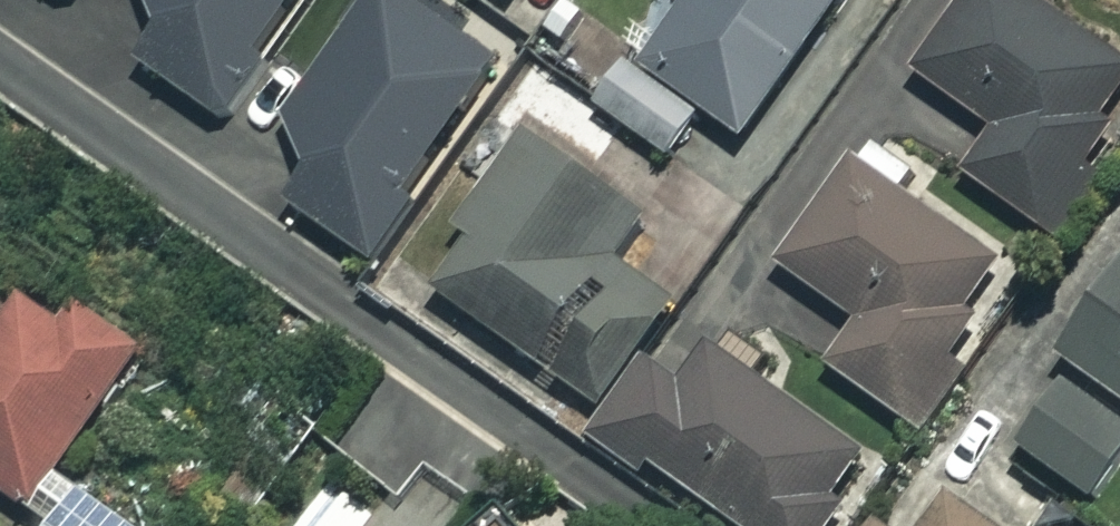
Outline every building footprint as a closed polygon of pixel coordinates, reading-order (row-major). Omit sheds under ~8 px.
[(129,3),(160,23),(133,65),(215,118),(292,0),(131,0),(129,3)] [(397,0),(369,0),(278,145),(310,165),(285,205),(367,256),(491,59),(397,0)] [(599,110),(668,160),(702,113),(737,138),(837,0),(679,0),(599,110)] [(1036,0),(964,0),(913,78),(990,128),(957,178),(1038,231),(1119,107),(1119,56),(1036,0)] [(930,342),(989,262),(891,190),(906,170),(858,134),(766,259),(853,323),(823,365),(917,435),(966,369),(930,342)] [(605,212),(617,195),(531,136),(423,290),(596,409),(672,301),(626,270),(646,240),(605,212)] [(1055,357),(1068,366),(1013,445),(1088,497),(1119,452),(1119,264),(1055,357)] [(18,294),(0,318),(0,490),(50,525),(127,525),(52,471),(140,349),(73,300),(56,322),(18,294)] [(695,339),(621,447),(736,525),(820,525),(867,458),(695,339)] [(946,498),(927,525),(987,525),(946,498)]
